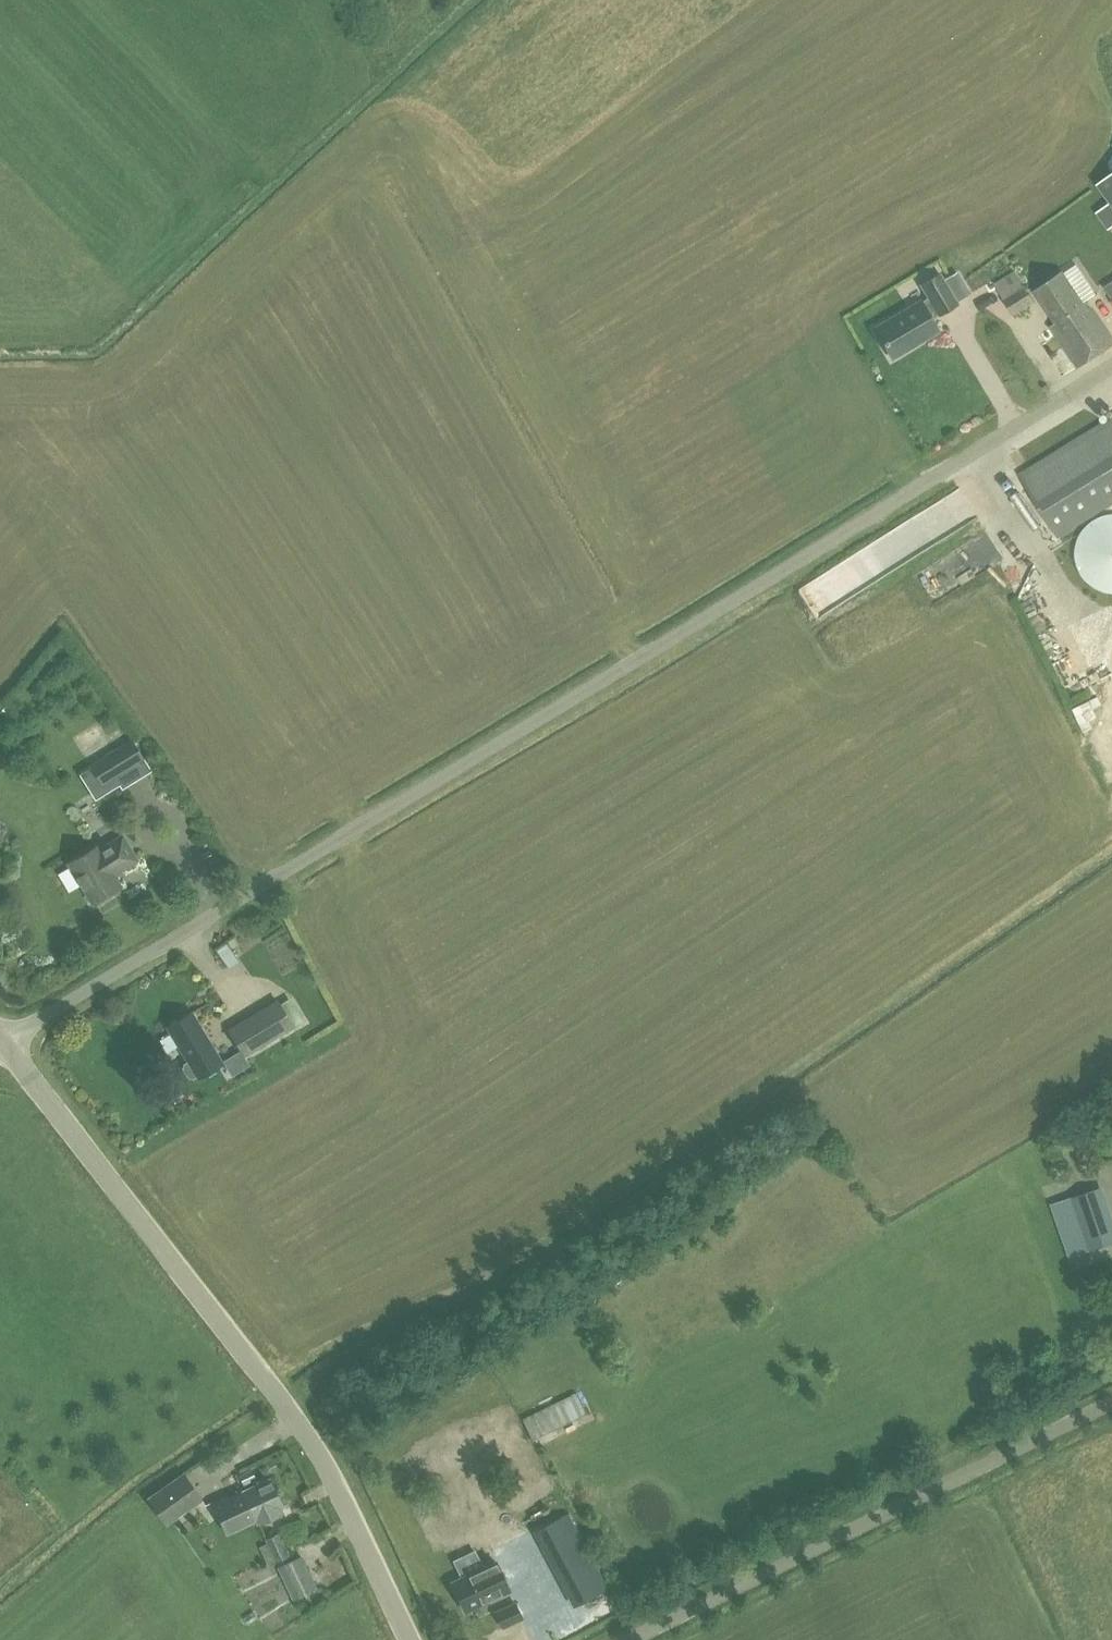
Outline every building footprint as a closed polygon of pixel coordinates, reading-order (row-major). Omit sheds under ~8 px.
[(1091,175),(1104,195),(1090,204),(1103,225),(1111,219),(1111,162),(1091,175)] [(1017,270),(996,283),(1014,313),(1035,301),(1017,270)] [(1111,342),(1111,335),(1089,299),(1084,302),(1064,270),(1034,289),(1055,322),(1050,325),(1076,366),(1111,342)] [(931,318),(956,303),(938,273),(921,283),(928,295),(874,328),(892,357),(938,329),(931,318)] [(1020,472),(1057,533),(1111,499),(1111,416),(1020,472)] [(1109,513),(1103,515),(1097,517),(1092,520),(1087,524),(1083,529),(1080,535),(1078,540),(1076,546),(1076,553),(1076,559),(1078,565),(1080,571),(1083,576),(1087,581),(1092,585),(1097,588),(1103,590),(1109,592),(1111,592),(1111,513),(1109,513)] [(1033,588),(1019,595),(1028,610),(1041,603),(1033,588)] [(145,758),(133,738),(90,765),(102,785),(145,758)] [(138,860),(122,835),(98,850),(96,846),(69,863),(93,902),(98,899),(99,900),(103,901),(107,899),(111,897),(114,894),(116,890),(115,889),(120,886),(112,872),(121,867),(122,869),(138,860)] [(213,941),(226,960),(235,954),(223,935),(213,941)] [(294,1026),(278,999),(229,1029),(245,1055),(294,1026)] [(193,1078),(196,1076),(197,1078),(224,1062),(193,1011),(167,1027),(187,1060),(183,1063),(182,1067),(188,1076),(193,1078)] [(1099,1248),(1111,1244),(1111,1212),(1104,1187),(1072,1197),(1090,1251),(1099,1248)] [(577,1392),(516,1421),(527,1441),(587,1412),(577,1392)] [(166,1523),(202,1498),(184,1473),(149,1498),(166,1523)] [(243,1490),(259,1523),(270,1518),(284,1511),(282,1507),(284,1506),(270,1477),(243,1490)] [(259,1523),(243,1490),(214,1504),(227,1533),(256,1519),(258,1523),(259,1523)] [(266,1542),(275,1560),(289,1554),(278,1532),(264,1538),(266,1542)] [(575,1605),(604,1590),(579,1544),(551,1559),(575,1605)] [(278,1567),(294,1599),(318,1588),(302,1555),(278,1567)] [(466,1610),(509,1590),(495,1560),(452,1580),(466,1610)] [(502,1628),(523,1618),(515,1600),(494,1610),(502,1628)]
